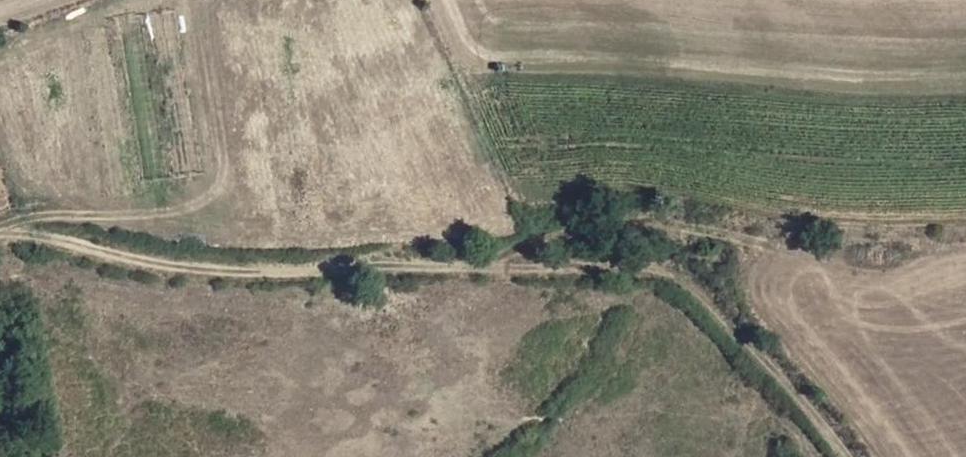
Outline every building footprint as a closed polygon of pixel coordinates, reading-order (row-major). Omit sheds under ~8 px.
[(149,17),(176,178),(200,174),(173,13),(149,17)] [(124,52),(144,49),(138,18),(119,21),(124,52)]
